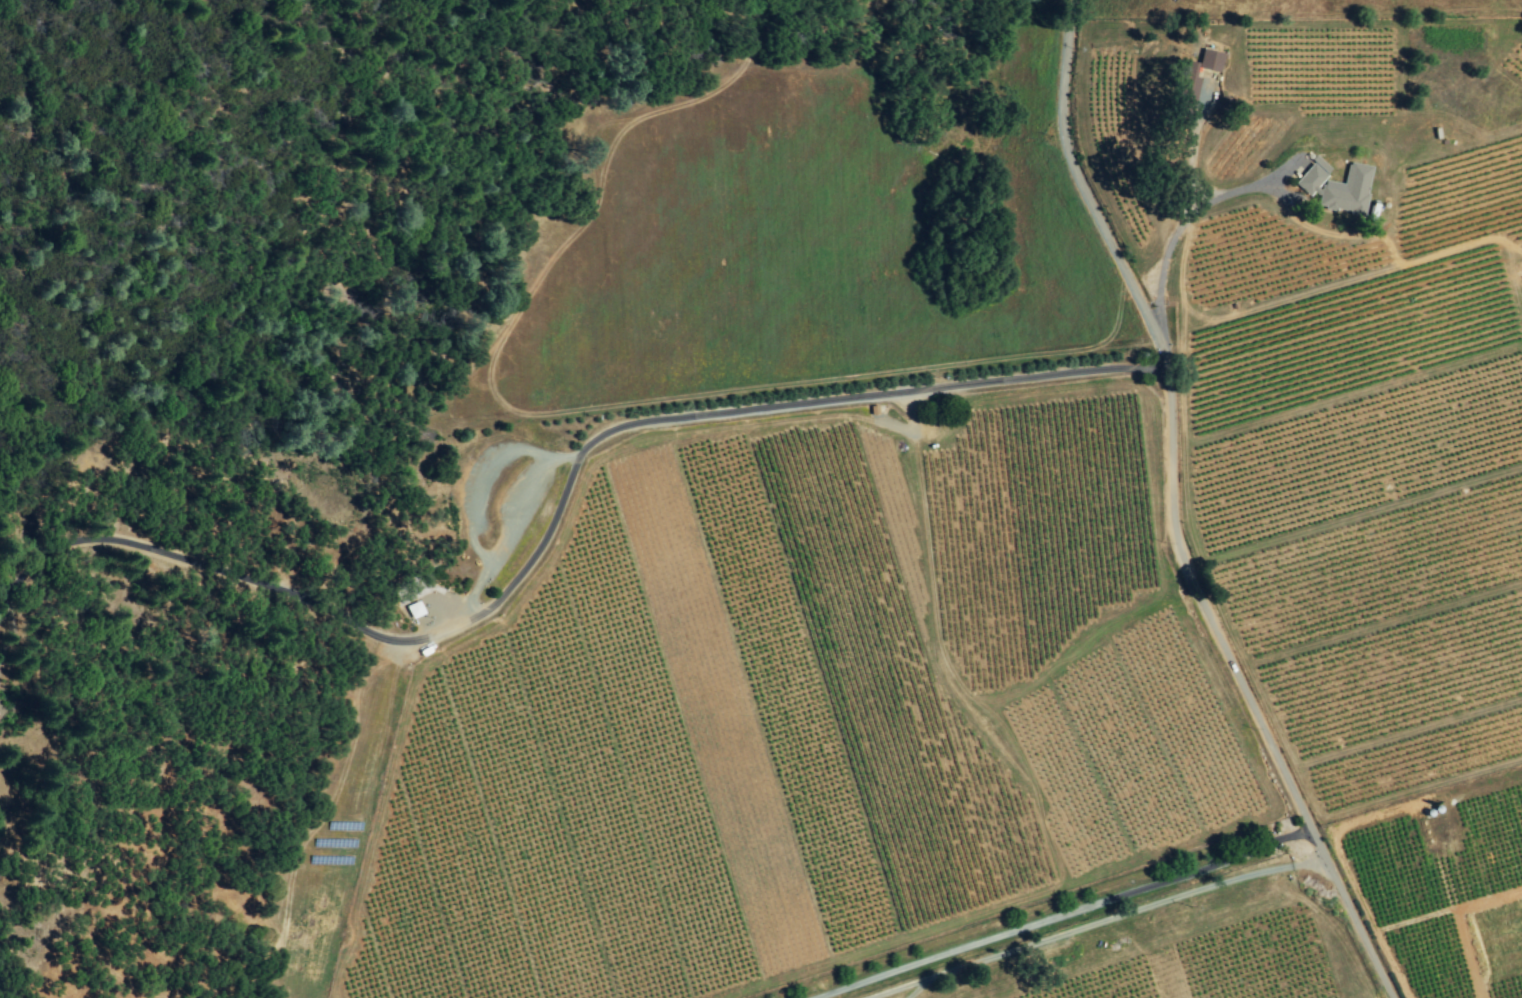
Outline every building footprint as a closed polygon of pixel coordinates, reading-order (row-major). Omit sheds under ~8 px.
[(1197,68),(1219,72),(1223,53),(1201,49),(1197,68)] [(1197,63),(1191,62),(1182,91),(1195,94),(1200,78),(1193,76),(1197,63)] [(1371,166),(1349,162),(1345,168),(1343,184),(1325,181),(1330,167),(1312,156),(1293,185),(1309,195),(1311,191),(1319,196),(1318,204),(1326,208),(1348,212),(1351,214),(1362,216),(1371,166)] [(424,614),(418,602),(406,607),(412,619),(424,614)]
